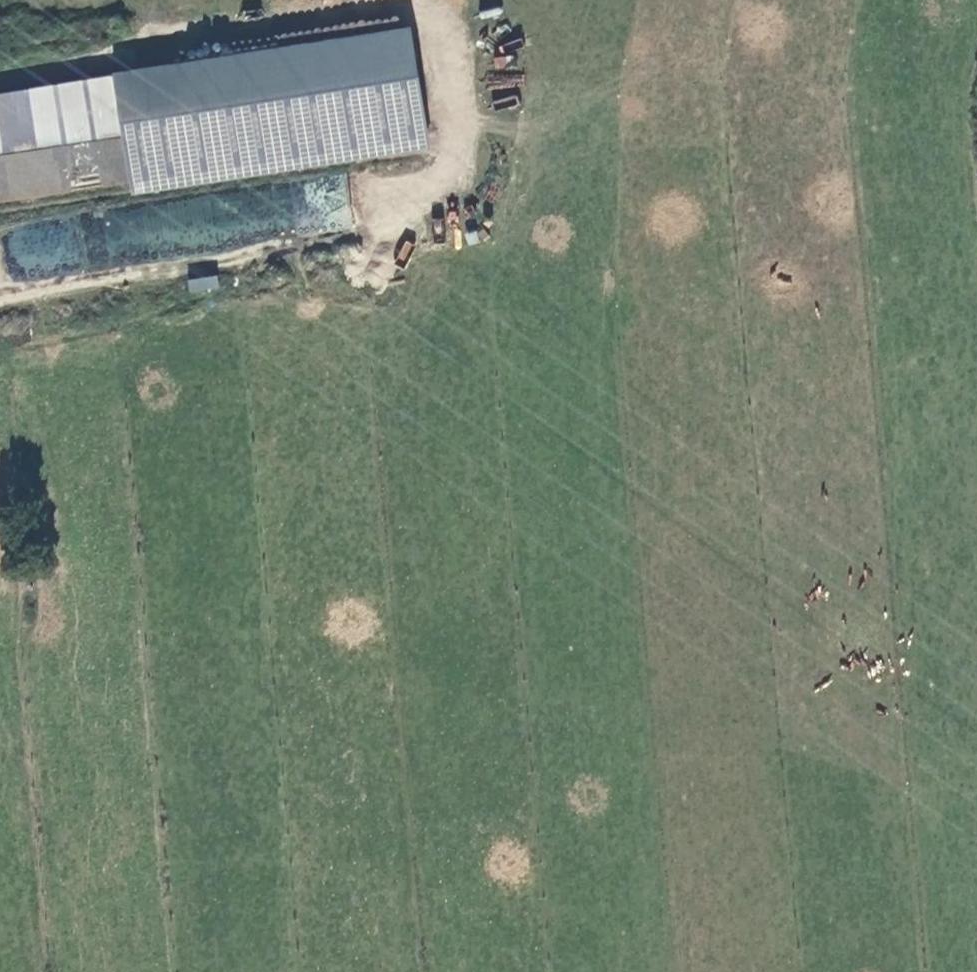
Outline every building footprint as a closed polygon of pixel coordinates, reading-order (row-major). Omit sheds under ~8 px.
[(119,20),(109,22),(110,32),(120,32),(119,20)] [(117,77),(132,179),(135,195),(428,151),(410,32),(117,77)] [(117,77),(0,94),(0,198),(132,179),(117,77)] [(195,247),(352,233),(346,175),(311,178),(312,195),(320,194),(322,217),(298,219),(295,186),(194,196),(196,211),(203,211),(205,237),(195,238),(195,247)] [(186,279),(188,293),(219,290),(217,275),(186,279)]
